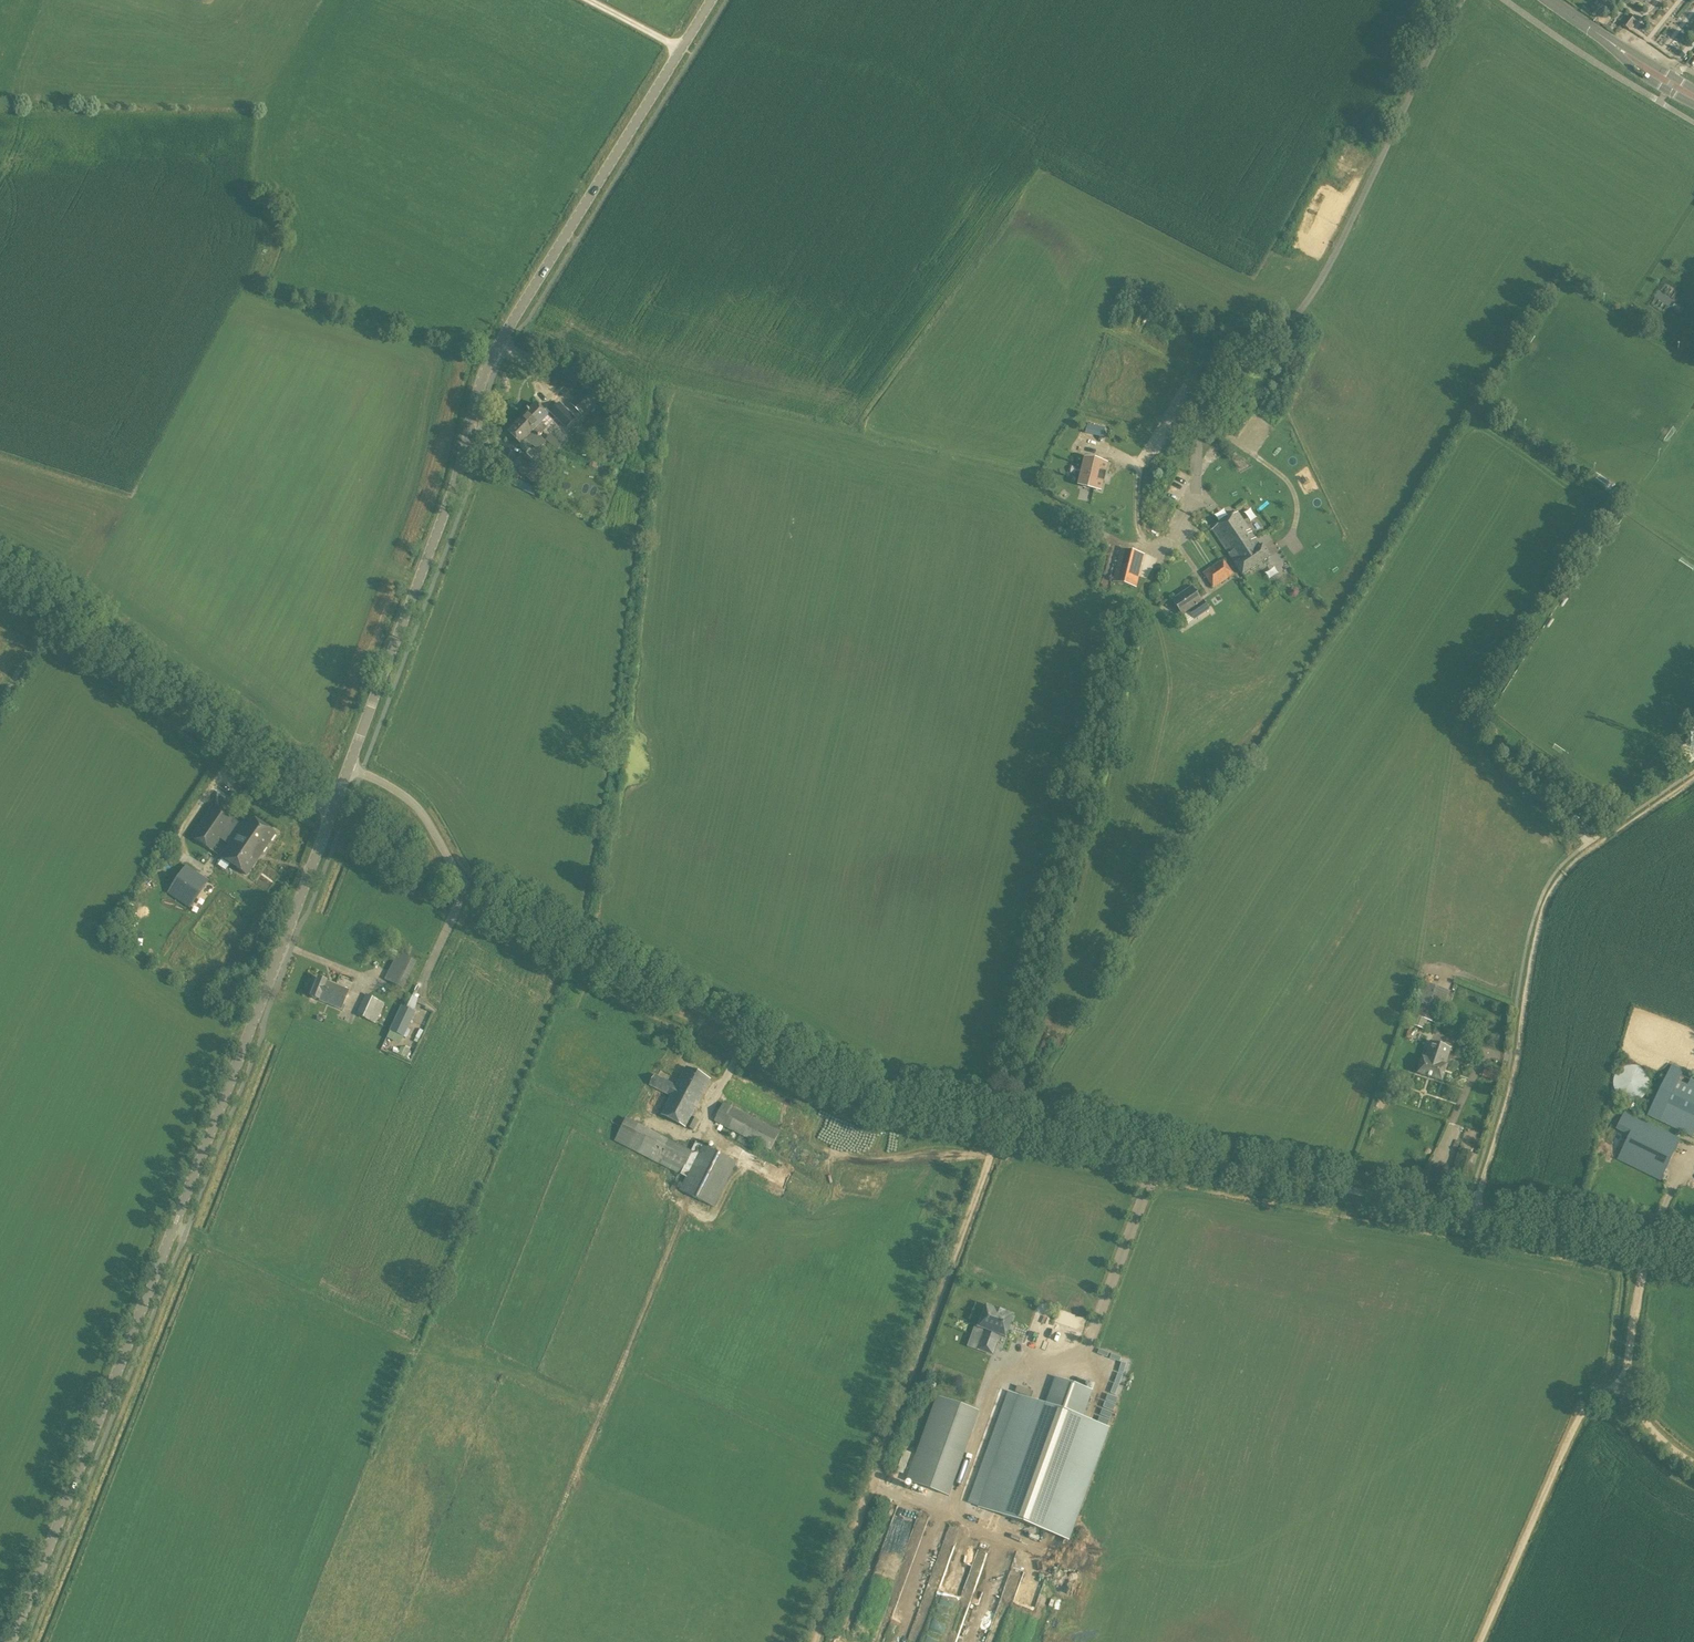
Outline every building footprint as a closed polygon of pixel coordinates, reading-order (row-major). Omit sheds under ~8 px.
[(1630,30),(1636,21),(1629,16),(1622,25),(1630,30)] [(601,406),(605,401),(591,389),(575,406),(585,415),(597,402),(601,406)] [(549,416),(548,414),(537,403),(530,410),(528,408),(527,409),(529,411),(523,418),(535,430),(549,416)] [(548,414),(549,416),(560,426),(562,424),(567,429),(577,419),(566,408),(562,412),(556,406),(548,414)] [(534,431),(535,430),(523,418),(508,432),(520,444),(527,438),(531,442),(538,435),(534,431)] [(1104,436),(1105,426),(1087,424),(1086,434),(1104,436)] [(532,460),(525,452),(513,464),(526,478),(539,465),(534,459),(532,460)] [(1098,463),(1087,460),(1086,462),(1081,482),(1080,486),(1091,488),(1091,487),(1093,488),(1093,489),(1101,491),(1107,465),(1098,463)] [(1262,547),(1239,512),(1213,529),(1230,554),(1229,554),(1243,575),(1271,557),(1264,546),(1262,547)] [(1136,587),(1144,555),(1120,549),(1112,582),(1136,587)] [(1213,589),(1234,574),(1223,559),(1202,573),(1213,589)] [(1279,566),(1266,571),(1268,577),(1281,572),(1279,566)] [(1289,594),(1291,597),(1295,598),(1298,596),(1299,592),(1297,588),(1293,587),(1289,590),(1289,594)] [(1202,602),(1191,588),(1172,601),(1182,615),(1189,610),(1190,610),(1188,611),(1194,621),(1209,610),(1203,601),(1202,602)] [(242,824),(212,804),(190,836),(211,850),(218,839),(227,844),(219,856),(247,874),(275,833),(248,815),(242,824)] [(166,893),(189,909),(208,880),(186,865),(166,893)] [(403,989),(416,961),(397,952),(384,979),(403,989)] [(342,1009),(350,990),(318,977),(310,996),(342,1009)] [(1437,1025),(1449,991),(1423,982),(1411,1015),(1437,1025)] [(375,1023),(384,1003),(365,994),(356,1015),(375,1023)] [(412,1010),(417,998),(411,995),(406,1007),(412,1010)] [(403,1037),(415,1013),(400,1006),(388,1031),(403,1037)] [(1446,1065),(1451,1049),(1431,1042),(1426,1057),(1423,1057),(1418,1074),(1442,1082),(1447,1065),(1446,1065)] [(1649,1081),(1648,1080),(1648,1078),(1647,1075),(1645,1072),(1643,1070),(1641,1068),(1638,1066),(1636,1065),(1633,1065),(1630,1064),(1627,1065),(1624,1066),(1621,1067),(1619,1069),(1616,1071),(1615,1074),(1614,1076),(1613,1079),(1613,1082),(1613,1086),(1614,1088),(1615,1091),(1617,1094),(1619,1096),(1621,1098),(1624,1099),(1627,1100),(1630,1100),(1633,1100),(1636,1100),(1639,1098),(1641,1097),(1644,1095),(1646,1092),(1647,1090),(1648,1087),(1649,1084),(1649,1081)] [(1672,1064),(1647,1116),(1692,1137),(1693,1133),(1693,1092),(1687,1089),(1693,1074),(1693,1071),(1685,1067),(1684,1070),(1672,1064)] [(692,1116),(711,1080),(687,1067),(677,1085),(656,1074),(650,1085),(672,1096),(662,1115),(694,1131),(699,1120),(692,1116)] [(1485,1067),(1482,1077),(1496,1081),(1499,1071),(1485,1067)] [(771,1151),(781,1132),(725,1103),(715,1121),(771,1151)] [(1660,1180),(1680,1139),(1624,1112),(1604,1152),(1660,1180)] [(691,1151),(626,1119),(615,1142),(686,1177),(679,1190),(714,1208),(736,1162),(696,1142),(691,1151)] [(1469,1183),(1477,1156),(1459,1151),(1451,1177),(1469,1183)] [(997,1310),(986,1307),(979,1327),(989,1331),(987,1338),(983,1336),(978,1349),(992,1355),(999,1335),(1006,1337),(1013,1316),(1003,1313),(1004,1310),(998,1308),(997,1310)] [(1083,1418),(1093,1390),(1054,1376),(1044,1404),(1018,1394),(977,1507),(1069,1540),(1110,1428),(1083,1418)] [(949,1497),(979,1412),(936,1396),(906,1481),(949,1497)]
